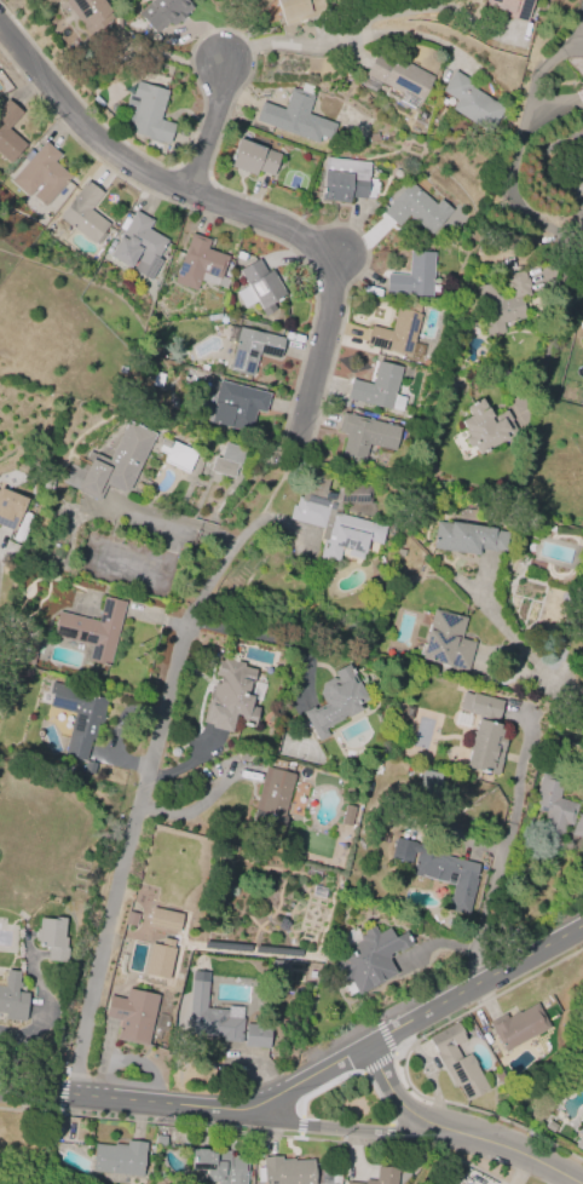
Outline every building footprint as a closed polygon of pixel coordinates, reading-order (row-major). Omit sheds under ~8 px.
[(88,36),(63,0),(102,0),(110,11),(108,12),(112,19),(88,36)] [(137,13),(150,0),(186,0),(192,6),(172,27),(167,22),(155,33),(137,13)] [(281,22),(274,0),(320,0),(324,12),(283,25),(282,22),(281,22)] [(481,12),(485,0),(531,0),(525,24),(481,12)] [(432,76),(419,100),(417,99),(412,109),(397,100),(399,93),(380,84),(377,88),(363,81),(366,75),(364,74),(376,52),(392,61),(394,57),(432,76)] [(451,109),(456,100),(440,91),(454,70),(473,82),(471,86),(504,108),(490,132),(451,109)] [(137,81),(167,91),(158,120),(174,123),(167,144),(128,132),(129,128),(117,125),(128,93),(132,94),(137,81)] [(254,120),(261,102),(283,109),(290,88),(300,91),(302,82),(314,87),(311,94),(313,96),(307,114),(335,125),(328,146),(254,120)] [(10,163),(0,155),(0,106),(6,99),(21,113),(7,130),(25,144),(10,163)] [(238,138),(279,154),(271,176),(256,171),(254,176),(227,166),(238,138)] [(11,180),(45,140),(60,154),(53,161),(71,177),(46,206),(33,195),(42,184),(40,182),(29,196),(11,180)] [(350,203),(321,200),(324,157),(370,162),(369,178),(376,178),(376,183),(379,183),(377,194),(376,194),(375,199),(350,196),(350,203)] [(85,180),(102,192),(88,209),(108,224),(93,243),(58,217),(85,180)] [(451,209),(429,235),(408,214),(397,226),(381,212),(409,180),(435,205),(439,199),(451,209)] [(120,236),(134,211),(152,220),(148,229),(167,241),(157,259),(161,261),(150,281),(132,270),(142,254),(138,252),(129,269),(108,257),(120,236)] [(173,282),(190,234),(209,240),(206,249),(227,257),(219,280),(201,274),(195,291),(173,282)] [(434,252),(431,297),(385,293),(386,274),(408,275),(409,251),(434,252)] [(275,309),(264,316),(255,303),(244,310),(235,293),(247,286),(237,270),(256,259),(266,272),(271,270),(285,294),(271,303),(275,309)] [(487,335),(475,287),(492,282),(496,297),(510,293),(509,288),(507,289),(506,280),(507,280),(504,271),(523,268),(525,278),(527,277),(530,287),(527,288),(530,295),(520,298),(525,316),(501,322),(503,332),(487,335)] [(391,331),(396,309),(403,310),(405,300),(420,304),(417,314),(420,315),(409,357),(387,351),(388,351),(365,345),(370,326),(391,331)] [(227,369),(238,327),(284,339),(279,358),(258,354),(252,377),(227,369)] [(351,379),(371,385),(377,361),(402,367),(394,395),(405,397),(400,412),(389,409),(389,410),(360,403),(359,408),(351,406),(352,401),(345,400),(351,379)] [(448,391),(443,380),(450,377),(455,387),(448,391)] [(219,380),(270,393),(265,413),(255,410),(249,433),(209,424),(215,404),(213,403),(219,380)] [(464,407),(480,397),(492,418),(504,410),(516,432),(478,455),(472,446),(468,448),(462,438),(466,436),(463,431),(464,430),(458,421),(469,415),(464,407)] [(340,456),(346,435),(337,432),(342,413),(399,427),(393,450),(368,444),(364,462),(340,456)] [(155,433),(128,490),(122,493),(106,485),(99,501),(76,492),(77,489),(62,483),(71,464),(81,469),(90,452),(109,460),(128,420),(155,433)] [(172,441),(197,453),(186,473),(162,461),(172,441)] [(209,471),(214,456),(220,459),(225,442),(244,449),(238,467),(236,467),(232,478),(209,471)] [(336,562),(318,557),(322,545),(319,540),(323,527),(289,518),(293,506),(295,506),(298,496),(301,498),(308,470),(329,475),(324,494),(336,494),(336,485),(369,485),(369,504),(342,504),(339,513),(387,527),(381,546),(366,541),(362,559),(346,554),(347,550),(340,548),(336,562)] [(12,531),(0,526),(0,488),(25,499),(12,531)] [(450,521),(493,528),(493,530),(506,531),(503,550),(495,548),(493,552),(479,550),(478,553),(467,552),(466,554),(432,548),(435,522),(450,523),(450,521)] [(91,646),(52,636),(58,611),(97,621),(104,597),(125,602),(108,667),(87,661),(91,646)] [(433,609),(464,617),(460,638),(474,642),(467,671),(450,666),(450,667),(420,660),(433,609)] [(223,657),(244,662),(243,666),(255,669),(252,685),(248,684),(246,695),(252,696),(249,706),(258,708),(253,726),(237,723),(238,717),(233,715),(230,731),(210,726),(212,724),(201,722),(208,692),(212,692),(214,683),(218,684),(219,677),(214,676),(218,659),(221,660),(223,657)] [(323,729),(327,735),(318,740),(302,712),(312,707),(313,709),(324,703),(318,694),(321,684),(331,678),(336,679),(337,678),(334,672),(347,665),(366,700),(357,705),(360,709),(347,718),(346,715),(323,729)] [(96,741),(90,740),(85,760),(63,755),(74,713),(47,707),(51,694),(47,694),(50,682),(92,692),(91,695),(106,699),(96,741)] [(473,694),(502,701),(497,722),(468,713),(468,712),(457,709),(462,692),(472,695),(473,694)] [(414,707),(410,720),(400,718),(404,705),(414,707)] [(500,725),(498,729),(501,730),(500,735),(507,736),(496,777),(462,769),(475,718),(500,725)] [(83,772),(86,761),(96,764),(93,775),(83,772)] [(294,774),(283,816),(285,817),(282,830),(250,822),(264,766),(294,774)] [(565,824),(559,847),(537,841),(544,812),(531,809),(541,774),(562,780),(558,799),(577,804),(571,827),(565,824)] [(576,814),(582,815),(582,837),(571,834),(576,814)] [(467,915),(446,909),(452,886),(410,874),(416,853),(412,852),(410,863),(391,857),(397,834),(448,847),(445,856),(478,864),(474,878),(477,878),(467,915)] [(151,908),(181,914),(177,936),(146,929),(151,908)] [(137,914),(134,926),(123,924),(127,912),(137,914)] [(67,962),(46,960),(47,947),(37,947),(37,941),(34,939),(35,929),(37,929),(39,918),(53,920),(53,916),(65,918),(63,937),(65,937),(64,948),(68,948),(67,962)] [(341,983),(330,965),(339,960),(335,953),(347,946),(340,933),(354,926),(359,936),(364,933),(363,930),(373,925),(376,932),(387,926),(393,938),(404,932),(411,944),(398,950),(398,949),(388,954),(389,955),(387,958),(396,972),(358,994),(350,978),(341,983)] [(142,975),(149,942),(160,944),(161,937),(173,941),(172,948),(174,948),(167,981),(142,975)] [(5,1013),(0,1013),(0,986),(4,987),(6,970),(18,971),(17,982),(21,983),(19,988),(17,988),(17,992),(28,993),(24,1021),(4,1019),(5,1013)] [(221,1036),(187,1034),(192,971),(208,972),(206,1008),(227,1010),(227,1017),(242,1018),(241,1042),(221,1041),(221,1036)] [(157,995),(146,1046),(115,1040),(120,1022),(104,1018),(109,996),(123,1000),(126,989),(157,995)] [(503,1052),(487,1023),(504,1015),(507,1018),(536,1002),(549,1028),(503,1052)] [(427,1038),(456,1022),(464,1039),(454,1045),(460,1057),(469,1052),(487,1088),(464,1100),(456,1085),(454,1087),(427,1038)] [(246,1024),(270,1025),(269,1048),(243,1047),(246,1024)] [(573,1145),(582,1129),(582,1151),(573,1145)] [(156,1136),(166,1137),(164,1146),(155,1146),(156,1136)] [(94,1144),(112,1145),(114,1144),(126,1145),(126,1140),(145,1143),(142,1176),(129,1174),(128,1183),(110,1183),(111,1173),(91,1171),(94,1144)] [(248,1157),(246,1183),(217,1183),(217,1182),(204,1182),(206,1171),(190,1169),(191,1148),(195,1148),(195,1145),(206,1146),(206,1148),(210,1149),(210,1150),(230,1151),(230,1156),(248,1157)] [(312,1159),(314,1183),(264,1183),(258,1183),(256,1168),(262,1168),(261,1157),(281,1156),(281,1161),(293,1160),(312,1159)] [(397,1168),(395,1183),(346,1183),(346,1180),(363,1183),(363,1179),(375,1180),(376,1166),(397,1168)]
